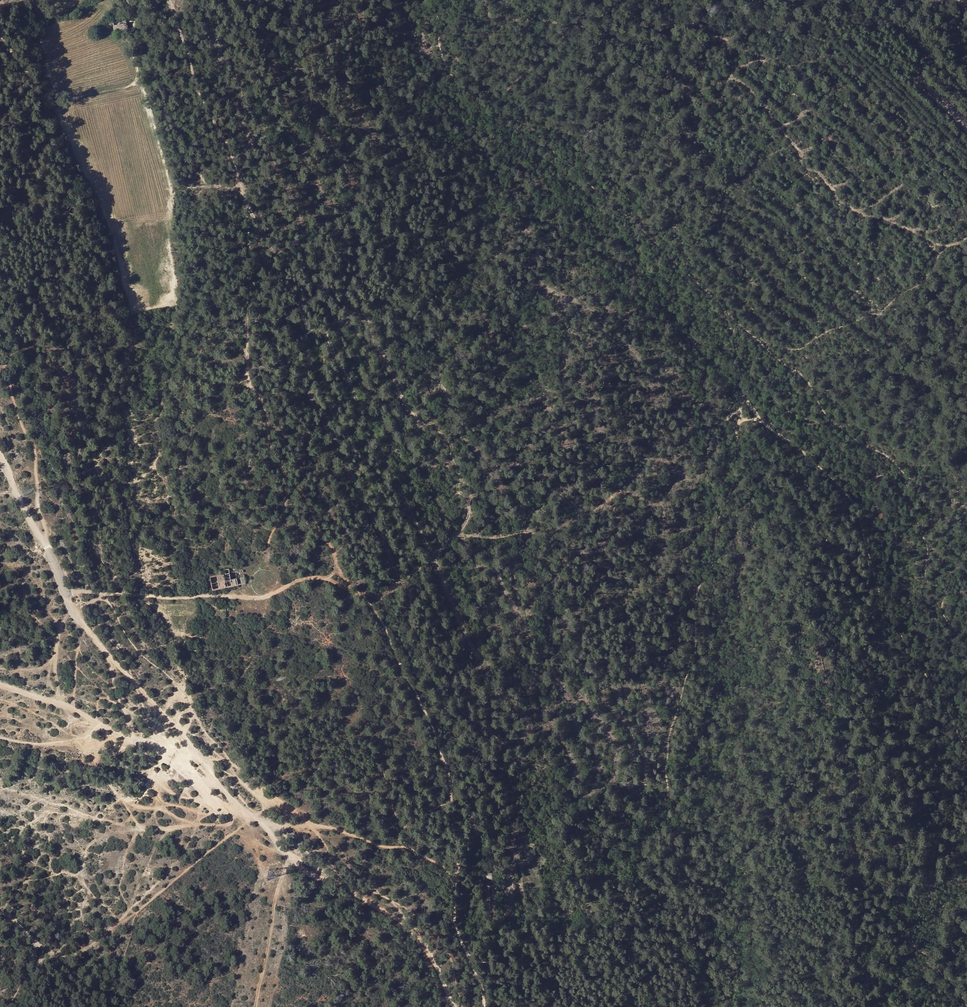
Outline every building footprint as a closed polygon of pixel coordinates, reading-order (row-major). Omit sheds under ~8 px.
[(67,211),(73,214),(76,208),(71,205),(67,211)] [(228,569),(227,565),(223,566),(224,570),(226,584),(239,582),(238,576),(245,574),(243,567),(228,569)] [(210,573),(213,587),(226,584),(224,570),(221,571),(220,567),(215,567),(216,572),(210,573)] [(245,576),(238,578),(240,584),(246,582),(245,576)]
